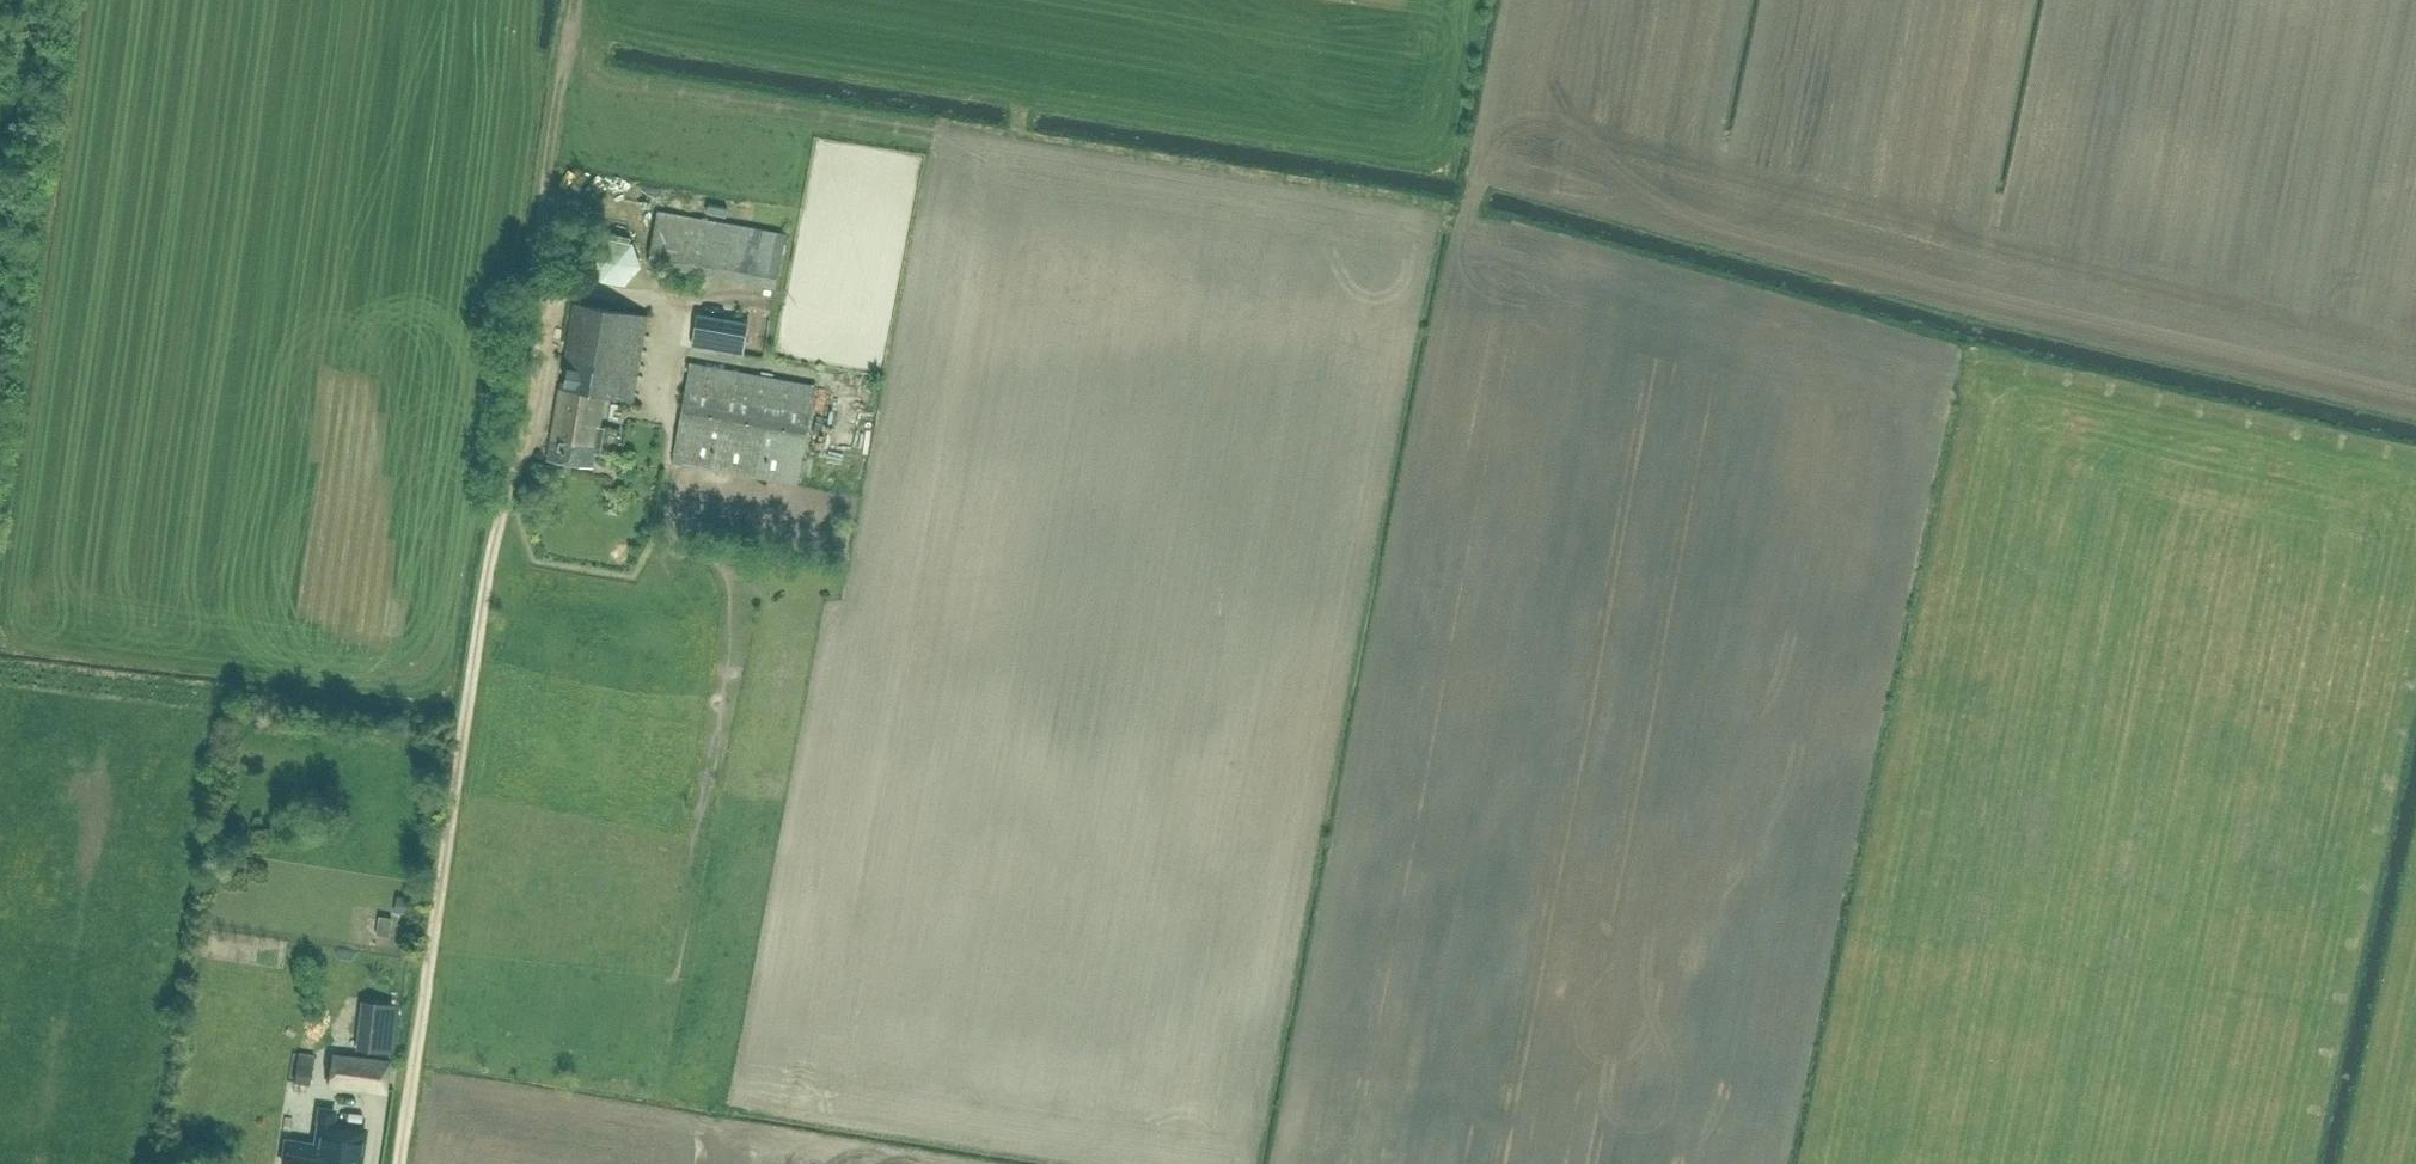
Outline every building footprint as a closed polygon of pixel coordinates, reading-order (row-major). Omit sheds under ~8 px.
[(773,286),(782,234),(657,212),(648,263),(773,286)] [(612,281),(648,267),(636,237),(600,251),(612,281)] [(630,401),(645,315),(573,303),(546,458),(590,466),(593,451),(599,452),(603,427),(597,425),(602,396),(630,401)] [(741,350),(745,325),(700,317),(695,343),(741,350)] [(795,482),(813,385),(689,363),(672,459),(795,482)] [(389,937),(391,918),(379,916),(376,935),(389,937)] [(368,1042),(390,1044),(394,998),(372,996),(368,1042)] [(382,1091),(386,1062),(331,1054),(326,1083),(382,1091)] [(312,1057),(297,1055),(292,1083),(296,1084),(306,1086),(312,1057)] [(363,1128),(330,1123),(332,1109),(317,1107),(315,1121),(316,1121),(312,1146),(282,1141),(279,1161),(298,1163),(357,1163),(363,1128)]
